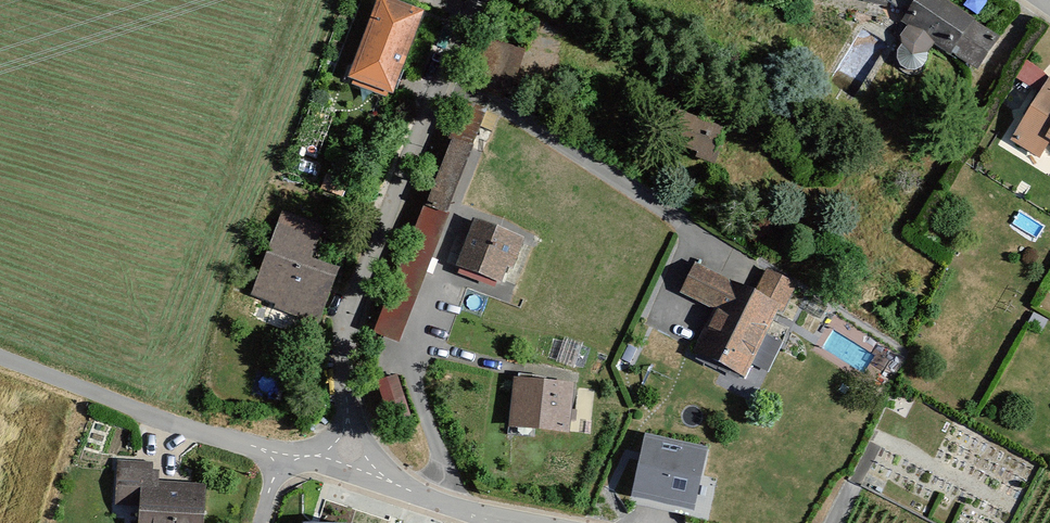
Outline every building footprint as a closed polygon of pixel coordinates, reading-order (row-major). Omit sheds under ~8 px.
[(350,78),(394,95),(424,12),(391,0),(379,0),(350,78)] [(902,20),(907,26),(900,36),(911,54),(926,51),(933,40),(978,70),(999,37),(946,0),(915,0),(902,20)] [(490,37),(473,79),(508,93),(525,50),(490,37)] [(1024,61),(1017,78),(1038,87),(1045,70),(1024,61)] [(1047,84),(1039,98),(1031,93),(1001,141),(1037,164),(1046,151),(1049,153),(1049,86),(1047,84)] [(717,138),(673,121),(661,151),(705,169),(717,138)] [(318,235),(277,221),(249,302),(273,311),(271,318),(314,333),(333,279),(306,269),(318,235)] [(517,250),(470,232),(453,276),(494,292),(500,277),(506,279),(517,250)] [(751,294),(694,264),(680,290),(716,308),(692,353),(740,378),(776,309),(779,311),(793,283),(765,269),(751,294)] [(390,419),(410,412),(397,373),(377,379),(390,419)] [(574,383),(516,378),(511,424),(569,430),(574,383)] [(708,446),(645,432),(631,495),(694,509),(708,446)] [(113,467),(112,511),(137,512),(136,522),(201,522),(202,491),(151,490),(151,468),(113,467)]
